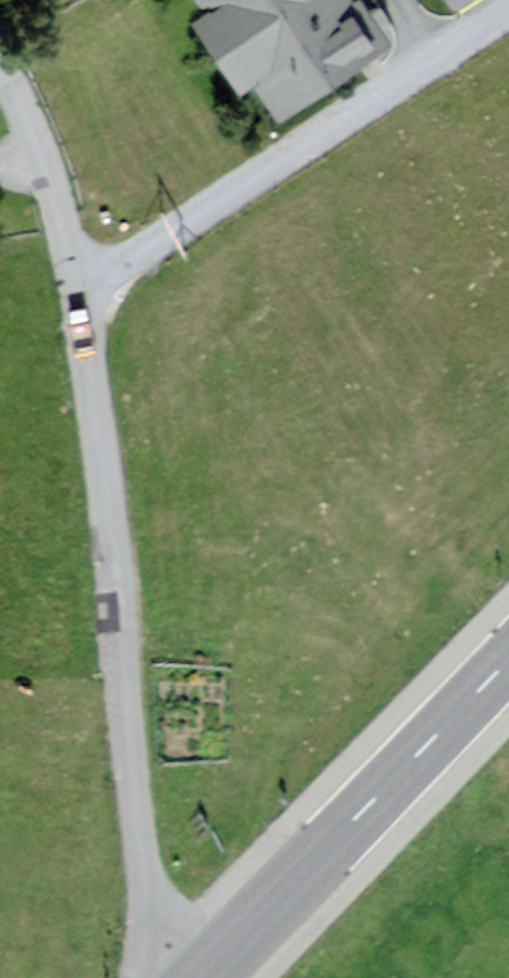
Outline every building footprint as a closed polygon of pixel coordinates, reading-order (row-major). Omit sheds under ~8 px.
[(277,98),(367,36),(342,0),(209,0),(277,98)]
